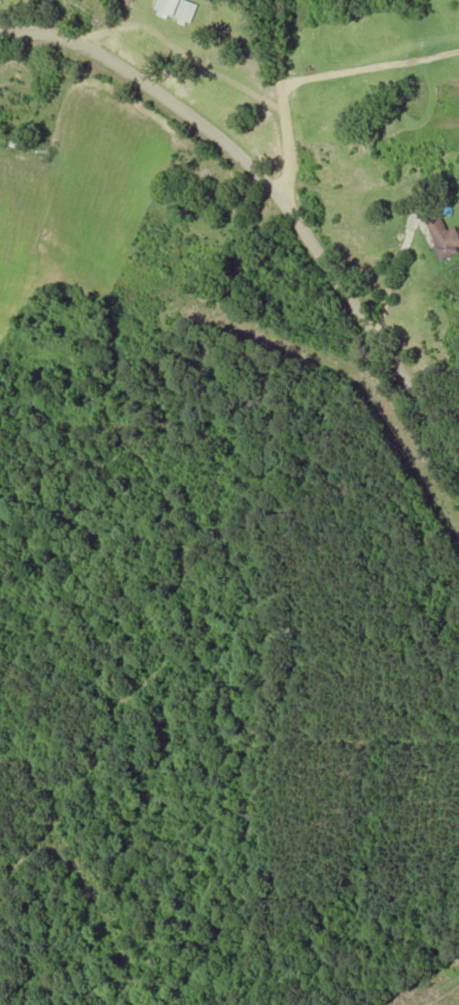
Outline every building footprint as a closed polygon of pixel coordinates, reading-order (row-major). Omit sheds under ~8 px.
[(193,24),(201,4),(191,0),(161,0),(157,10),(193,24)] [(443,260),(458,253),(458,249),(458,247),(458,246),(458,230),(457,226),(448,230),(441,212),(425,218),(443,260)]
